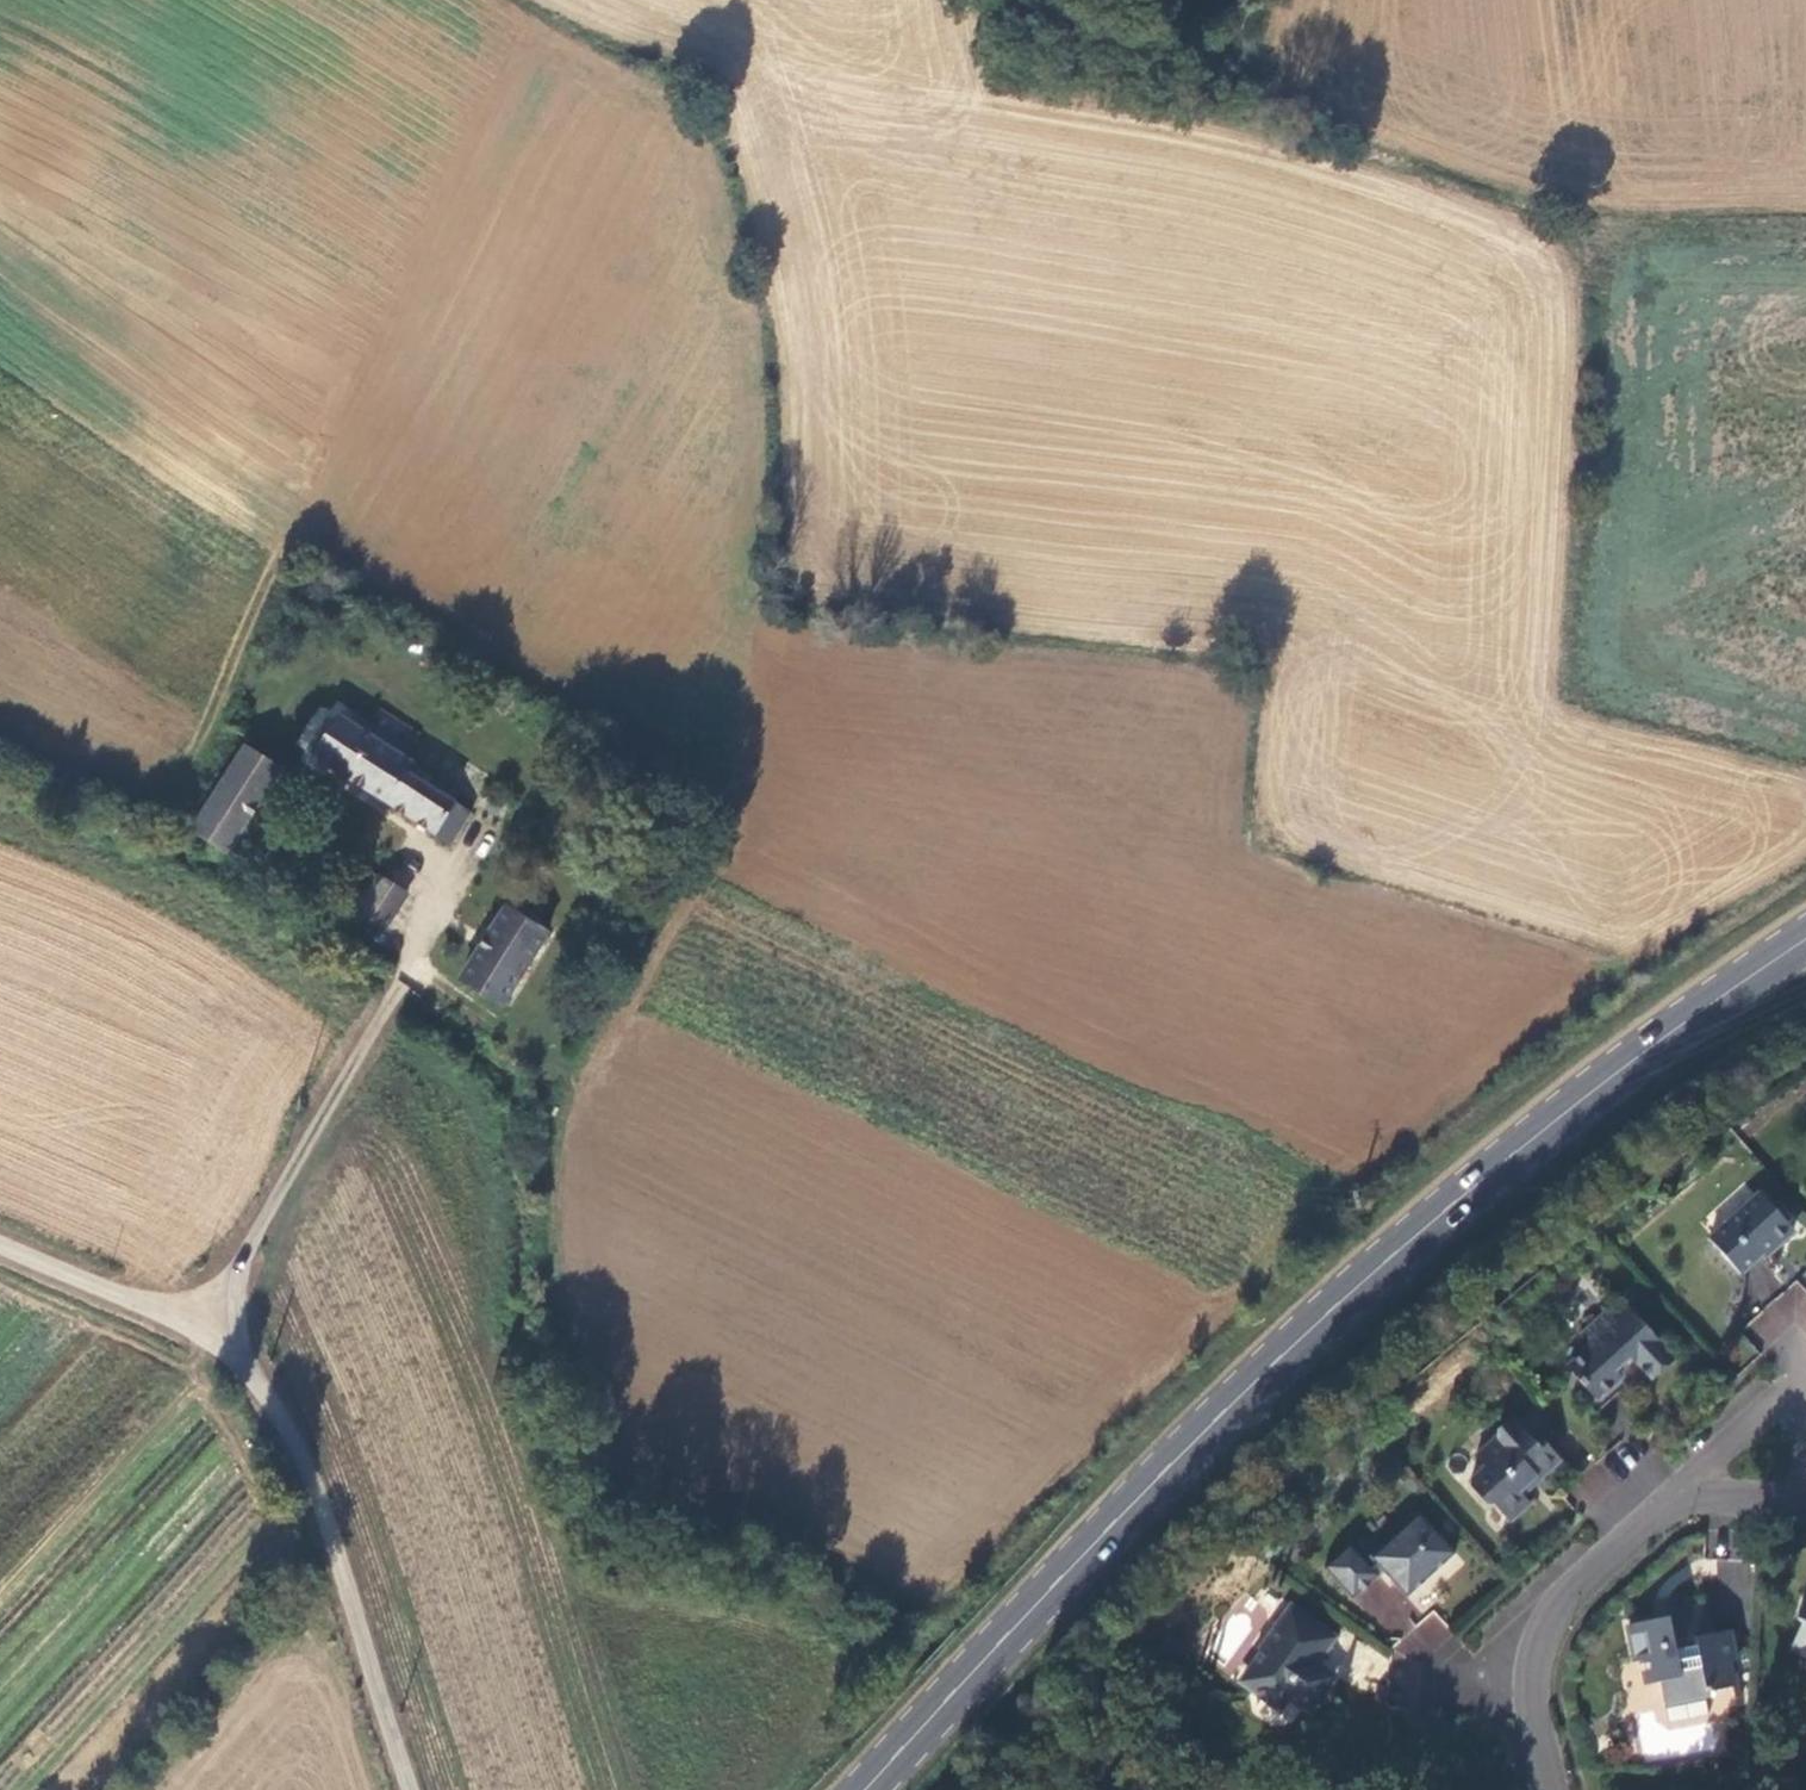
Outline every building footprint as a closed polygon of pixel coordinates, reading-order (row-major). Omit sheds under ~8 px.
[(370,739),(343,723),(315,763),(389,810),(411,778),(417,767),(411,763),(420,743),(383,719),(370,739)] [(247,754),(190,837),(226,859),(280,775),(247,754)] [(411,778),(389,810),(454,850),(474,819),(411,778)] [(383,883),(358,916),(386,937),(410,903),(383,883)] [(511,909),(465,982),(507,1009),(552,935),(511,909)] [(1798,1233),(1764,1196),(1713,1242),(1745,1277),(1769,1255),(1769,1251),(1776,1245),(1780,1249),(1798,1233)] [(1805,1330),(1805,1292),(1793,1279),(1740,1332),(1761,1354),(1796,1320),(1805,1330)] [(1655,1383),(1679,1362),(1630,1308),(1617,1320),(1610,1313),(1583,1338),(1592,1350),(1571,1370),(1600,1403),(1625,1381),(1619,1375),(1634,1361),(1655,1383)] [(1543,1476),(1562,1457),(1544,1438),(1537,1442),(1516,1417),(1501,1430),(1499,1438),(1478,1458),(1486,1466),(1474,1478),(1475,1489),(1490,1506),(1496,1507),(1514,1524),(1534,1505),(1522,1492),(1541,1476),(1543,1476)] [(1424,1515),(1370,1563),(1354,1546),(1328,1570),(1357,1600),(1383,1580),(1384,1576),(1387,1572),(1410,1599),(1460,1555),(1424,1515)] [(1669,1613),(1670,1616),(1672,1628),(1660,1631),(1658,1619),(1631,1624),(1637,1661),(1644,1661),(1649,1685),(1661,1683),(1666,1708),(1709,1701),(1708,1693),(1733,1689),(1730,1664),(1736,1663),(1732,1633),(1716,1636),(1710,1605),(1669,1613)] [(1801,1618),(1805,1624),(1795,1652),(1805,1657),(1805,1605),(1801,1618)] [(1342,1639),(1296,1606),(1284,1622),(1278,1620),(1259,1648),(1263,1651),(1250,1670),(1264,1681),(1258,1692),(1282,1709),(1290,1697),(1308,1707),(1316,1707),(1334,1681),(1333,1671),(1316,1660),(1321,1653),(1328,1658),(1342,1639)] [(1400,1638),(1412,1662),(1452,1640),(1440,1616),(1400,1638)] [(1672,1628),(1670,1616),(1658,1619),(1660,1631),(1672,1628)] [(1805,1624),(1801,1618),(1788,1649),(1795,1652),(1805,1624)]
